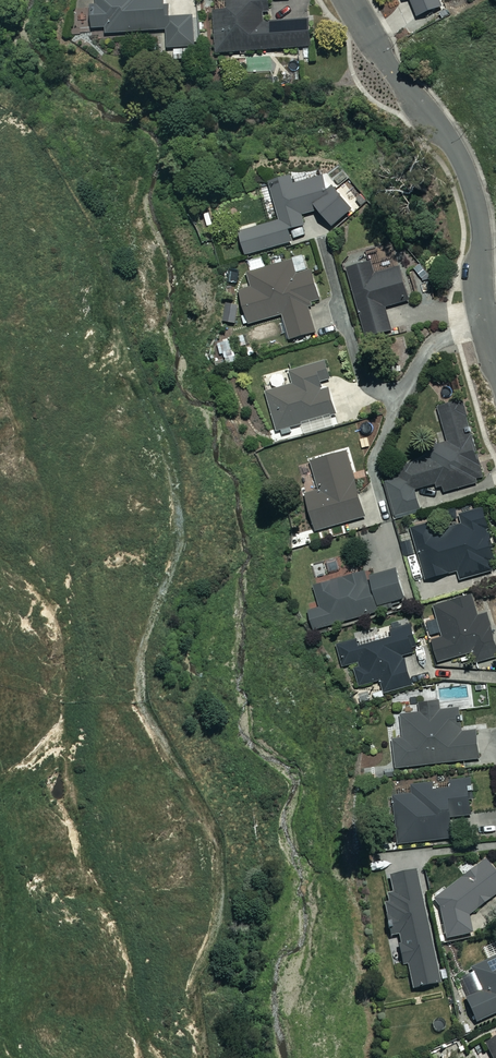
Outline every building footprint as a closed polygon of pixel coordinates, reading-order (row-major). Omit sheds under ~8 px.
[(98,6),(92,7),(93,29),(106,29),(107,35),(167,32),(168,49),(196,48),(194,17),(170,19),(169,0),(98,0),(98,6)] [(270,0),(229,0),(230,11),(214,12),(218,54),(312,47),(310,20),(272,23),(270,0)] [(438,0),(411,0),(418,18),(441,9),(438,0)] [(329,190),(324,177),(295,186),(292,176),(270,182),(280,221),(240,232),(247,256),(293,243),(290,232),(307,228),(304,218),(321,210),(329,225),(350,216),(336,186),(329,190)] [(299,275),(294,262),(249,275),(253,289),(241,292),(251,326),(284,316),(291,341),(316,333),(308,306),(321,302),(312,271),(299,275)] [(376,277),(371,263),(347,270),(367,338),(392,331),(386,309),(410,302),(401,269),(376,277)] [(235,353),(233,340),(219,342),(221,355),(235,353)] [(331,379),(326,363),(290,373),(294,386),(267,394),(278,431),(337,413),(330,390),(325,391),(322,382),(331,379)] [(486,482),(463,402),(439,409),(449,444),(437,447),(440,456),(397,469),(405,494),(437,485),(440,495),(486,482)] [(366,518),(348,453),(312,464),(320,492),(307,495),(317,532),(366,518)] [(482,510),(462,517),(465,527),(439,537),(434,523),(411,531),(429,582),(459,571),(461,579),(495,567),(495,561),(492,549),(495,548),(482,510)] [(407,600),(398,571),(368,580),(367,573),(315,588),(321,609),(310,612),(316,632),(393,609),(392,604),(407,600)] [(473,597),(435,608),(443,638),(434,641),(440,663),(476,653),(479,663),(495,658),(495,643),(488,615),(479,617),(473,597)] [(414,687),(404,656),(419,651),(411,626),(391,632),(393,639),(361,649),(359,641),(337,648),(344,668),(353,665),(360,687),(382,680),(387,696),(414,687)] [(441,712),(441,702),(421,704),(422,714),(402,716),(404,739),(394,740),(397,769),(481,759),(478,732),(462,733),(460,710),(441,712)] [(471,778),(452,778),(452,791),(434,791),(433,784),(415,784),(415,796),(395,797),(396,843),(451,842),(450,815),(472,814),(471,778)] [(495,895),(495,873),(487,861),(435,901),(442,909),(446,937),(473,933),(470,915),(495,895)] [(440,984),(416,873),(391,878),(394,893),(388,895),(390,903),(385,904),(392,937),(399,936),(405,967),(408,966),(414,990),(440,984)] [(473,970),(475,975),(459,982),(476,1022),(495,1014),(495,960),(473,970)] [(487,1045),(493,1057),(495,1057),(495,1041),(487,1045)]
